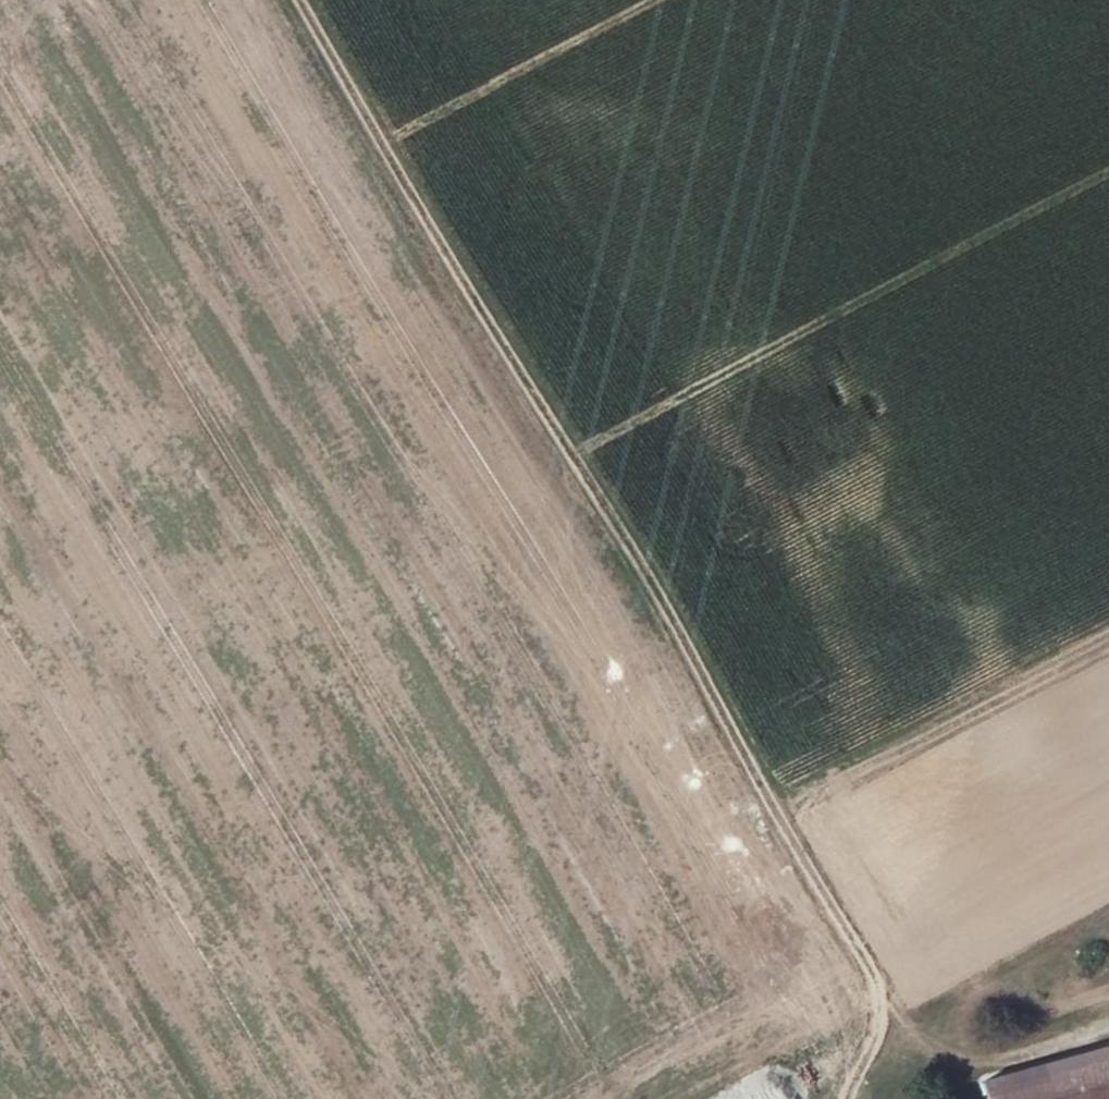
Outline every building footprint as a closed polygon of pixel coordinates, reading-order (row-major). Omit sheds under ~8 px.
[(1108,1086),(1108,1043),(983,1081),(987,1098),(1060,1098),(1108,1086)] [(1060,1098),(1108,1098),(1108,1086),(1060,1098)]
